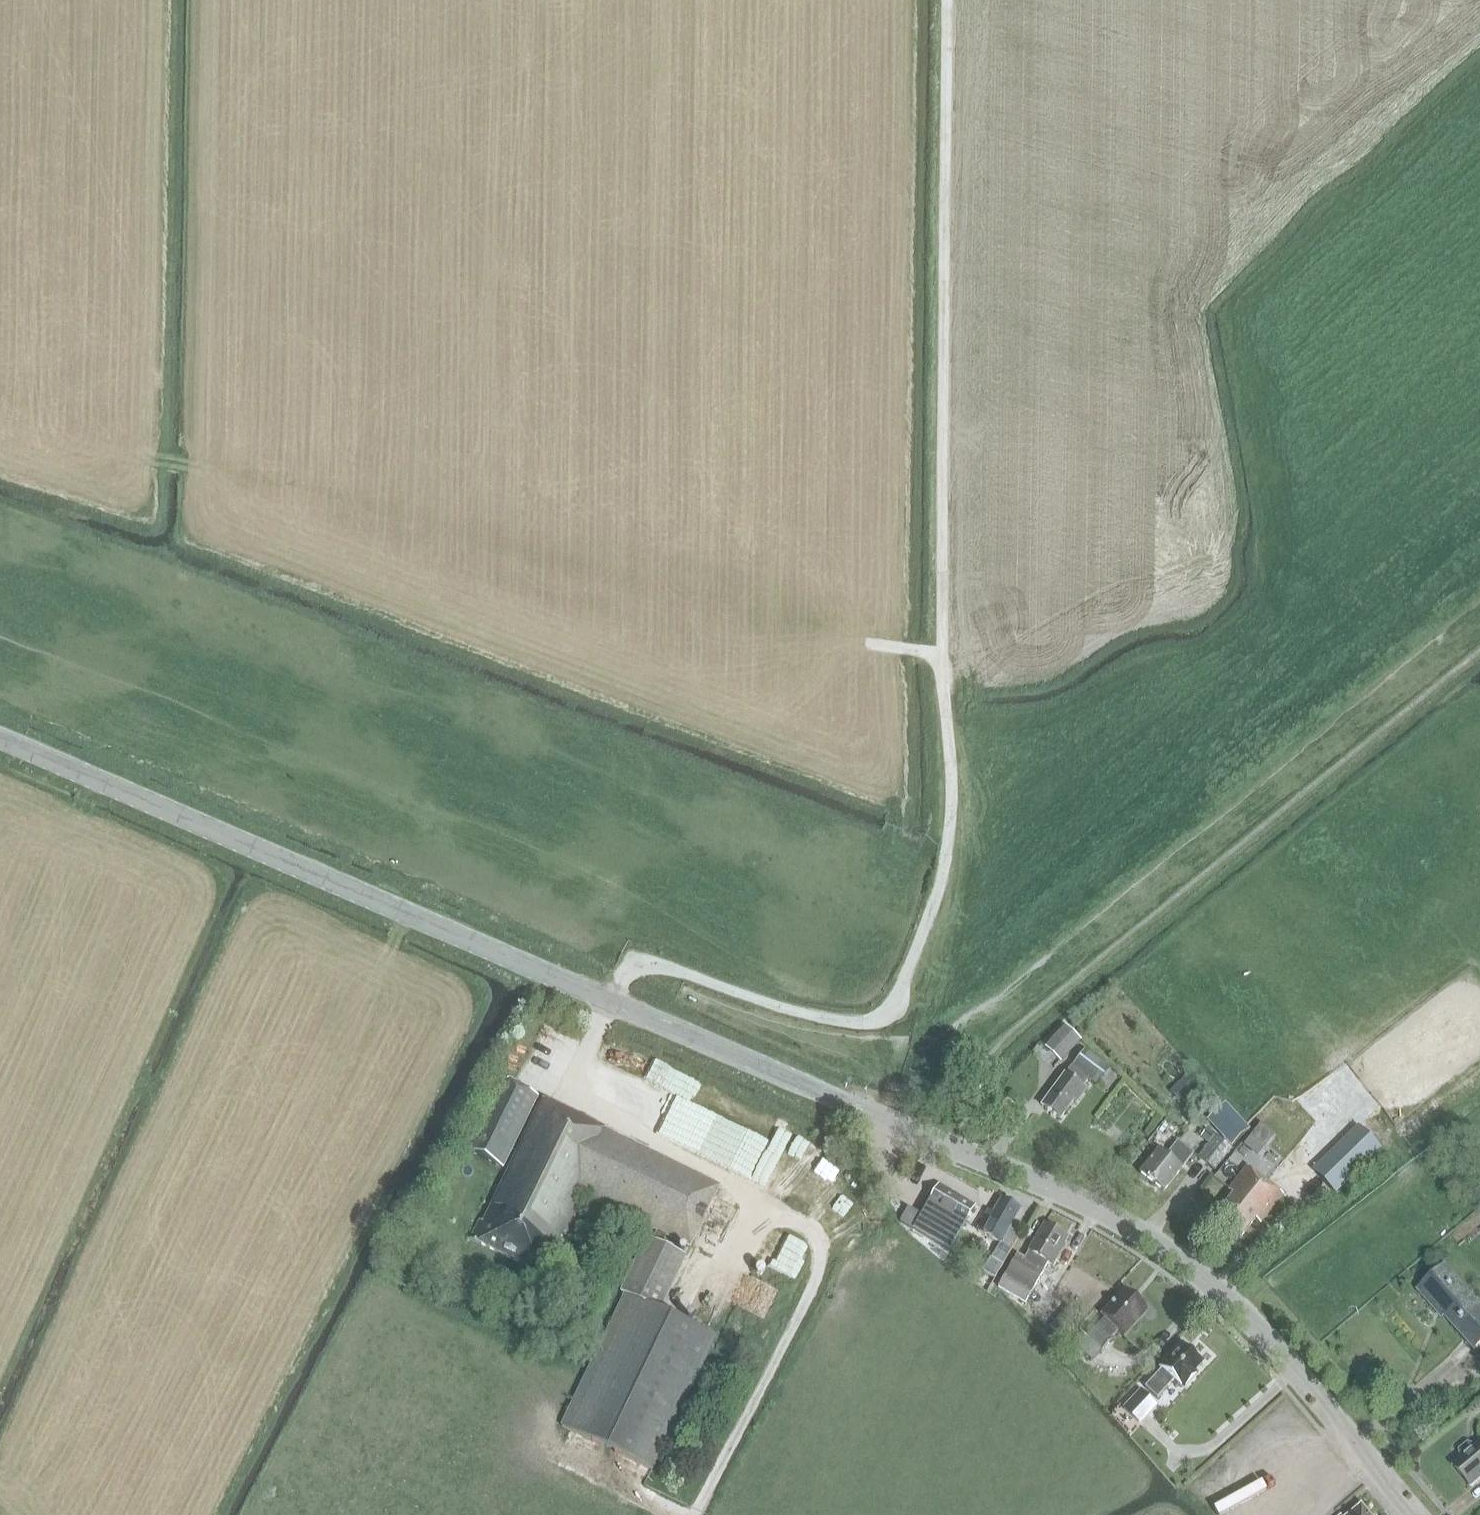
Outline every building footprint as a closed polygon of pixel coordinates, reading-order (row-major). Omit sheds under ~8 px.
[(1045,1048),(1060,1062),(1080,1041),(1065,1027),(1045,1048)] [(679,1095),(688,1074),(623,1047),(615,1067),(627,1072),(611,1111),(626,1117),(642,1080),(679,1095)] [(1063,1075),(1041,1107),(1059,1119),(1072,1101),(1074,1103),(1079,1096),(1081,1097),(1086,1090),(1082,1087),(1088,1079),(1091,1082),(1105,1063),(1085,1049),(1065,1076),(1063,1075)] [(1185,1075),(1180,1080),(1188,1089),(1195,1096),(1201,1091),(1185,1075)] [(501,1080),(474,1134),(510,1152),(537,1098),(501,1080)] [(719,1187),(542,1100),(497,1192),(498,1193),(484,1222),(479,1220),(469,1239),(544,1276),(553,1257),(548,1254),(551,1248),(557,1250),(583,1196),(689,1248),(719,1187)] [(1209,1118),(1233,1145),(1248,1131),(1224,1104),(1209,1118)] [(1157,1150),(1139,1174),(1163,1193),(1193,1154),(1177,1142),(1171,1150),(1152,1136),(1147,1143),(1157,1150)] [(1197,1158),(1214,1172),(1232,1149),(1215,1136),(1197,1158)] [(1282,1194),(1246,1167),(1228,1190),(1233,1194),(1214,1219),(1239,1239),(1259,1214),(1264,1218),(1282,1194)] [(938,1186),(927,1205),(920,1217),(908,1210),(900,1223),(949,1251),(975,1207),(938,1186)] [(1008,1230),(1019,1211),(1001,1201),(990,1220),(985,1217),(977,1232),(1001,1246),(993,1260),(989,1258),(981,1272),(994,1279),(1019,1236),(1008,1230)] [(1024,1304),(1033,1287),(1047,1264),(1051,1266),(1067,1239),(1044,1225),(1027,1252),(1028,1252),(1024,1259),(1017,1255),(996,1288),(1024,1304)] [(625,1295),(562,1427),(652,1471),(716,1337),(660,1310),(685,1257),(647,1239),(621,1293),(625,1295)] [(1416,1292),(1431,1308),(1434,1306),(1474,1352),(1479,1347),(1479,1309),(1444,1268),(1416,1292)] [(1097,1327),(1087,1338),(1082,1333),(1073,1342),(1092,1361),(1112,1340),(1110,1339),(1117,1332),(1123,1337),(1147,1312),(1124,1291),(1100,1316),(1105,1321),(1098,1328),(1097,1327)] [(1144,1388),(1156,1400),(1173,1381),(1178,1386),(1180,1385),(1183,1388),(1194,1376),(1191,1373),(1200,1363),(1182,1347),(1170,1360),(1169,1359),(1160,1369),(1161,1370),(1144,1388)] [(1141,1390),(1123,1408),(1138,1423),(1156,1404),(1141,1390)] [(1474,1448),(1471,1445),(1467,1444),(1458,1451),(1459,1456),(1462,1459),(1452,1466),(1471,1488),(1479,1480),(1479,1443),(1474,1448)] [(1361,1507),(1351,1514),(1368,1514),(1361,1507)]
